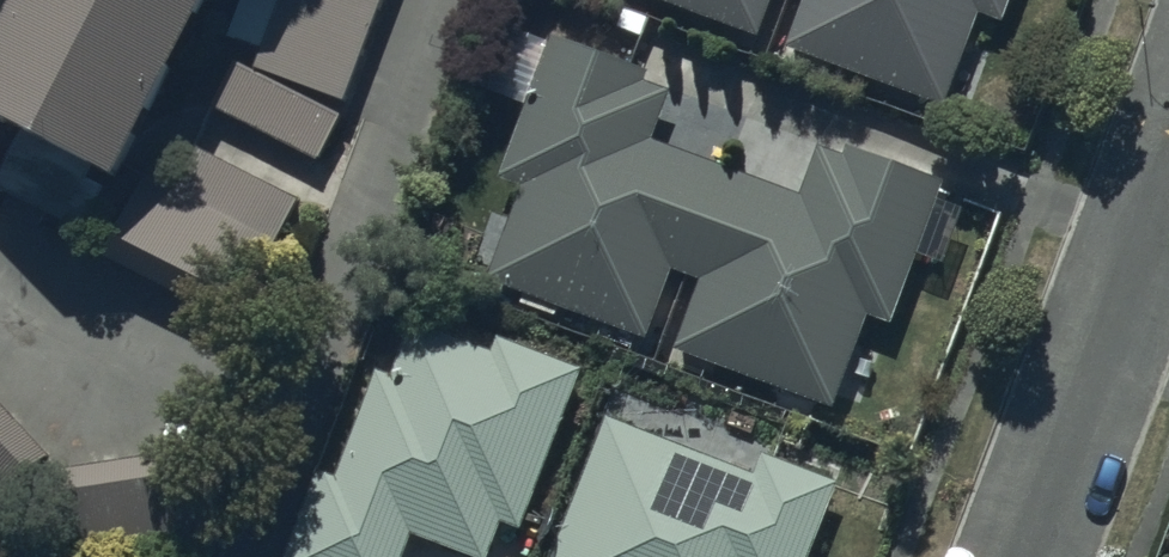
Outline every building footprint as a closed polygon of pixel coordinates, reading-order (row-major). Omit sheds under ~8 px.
[(0,78),(0,90),(143,159),(221,0),(38,0),(0,78)] [(256,70),(345,104),(384,0),(282,0),(256,70)] [(763,40),(778,0),(652,0),(763,40)] [(790,52),(950,109),(984,14),(1008,22),(1016,0),(809,0),(790,52)] [(680,93),(559,47),(507,181),(531,190),(495,285),(650,345),(679,272),(691,275),(729,168),(660,143),(680,93)] [(232,72),(208,119),(318,174),(341,127),(232,72)] [(947,193),(824,149),(807,196),(729,168),(691,275),(708,281),(682,354),(839,410),(872,318),(899,327),(947,193)] [(297,212),(192,155),(166,205),(152,197),(115,266),(234,330),(297,212)] [(424,336),(403,392),(371,380),(336,477),(318,470),(286,556),(409,556),(416,539),(467,556),(492,556),(504,523),(526,531),(584,374),(504,346),(498,362),(424,336)] [(50,467),(0,413),(0,513),(50,467)] [(615,417),(559,556),(812,556),(839,489),(778,465),(772,480),(615,417)] [(61,483),(72,556),(209,556),(219,555),(205,461),(61,483)]
